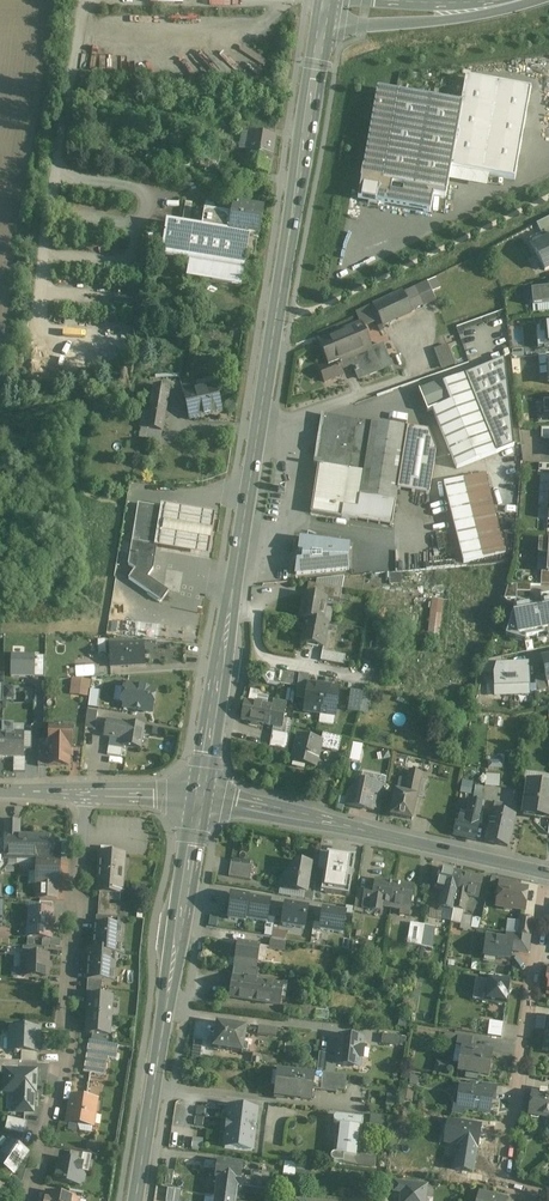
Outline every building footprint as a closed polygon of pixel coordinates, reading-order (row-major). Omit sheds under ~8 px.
[(530,91),(466,79),(461,105),(462,105),(451,169),(489,176),(514,180),(530,91)] [(461,105),(377,90),(358,201),(368,203),(368,205),(378,207),(379,204),(430,214),(433,197),(446,199),(448,183),(451,169),(462,105),(461,105)] [(248,125),(235,122),(234,129),(247,132),(248,125)] [(274,136),(251,132),(248,151),(271,154),(274,136)] [(448,183),(487,189),(489,176),(451,169),(448,183)] [(232,208),(205,204),(201,230),(167,225),(165,237),(146,236),(146,238),(148,238),(148,245),(146,245),(146,246),(163,246),(161,258),(190,262),(187,279),(240,288),(245,257),(254,258),(257,237),(258,237),(262,212),(232,207),(232,208)] [(548,242),(548,219),(536,225),(542,236),(545,243),(548,242)] [(533,249),(545,243),(542,236),(529,242),(533,249)] [(548,270),(548,242),(545,243),(533,249),(545,272),(548,270)] [(435,278),(427,282),(432,292),(440,288),(435,278)] [(427,282),(403,293),(412,312),(436,301),(432,292),(427,282)] [(402,291),(372,305),(378,318),(380,322),(382,326),(412,312),(403,293),(402,291)] [(531,292),(533,307),(548,305),(548,291),(531,292)] [(372,305),(363,310),(369,322),(378,318),(372,305)] [(360,323),(318,340),(328,363),(319,367),(325,381),(343,374),(338,363),(341,361),(344,367),(353,364),(359,378),(369,374),(377,371),(379,370),(370,347),(360,323)] [(544,336),(545,349),(548,349),(548,325),(539,326),(540,337),(544,336)] [(381,343),(370,347),(379,370),(390,365),(381,343)] [(504,360),(464,376),(495,454),(514,446),(504,360)] [(464,376),(443,385),(450,403),(433,410),(457,469),(479,460),(495,454),(464,376)] [(215,384),(197,389),(195,382),(181,386),(189,419),(222,411),(215,384)] [(441,382),(418,391),(427,412),(433,410),(450,403),(443,385),(441,382)] [(169,388),(154,385),(151,404),(166,406),(169,388)] [(166,406),(151,404),(147,428),(161,431),(166,406)] [(341,418),(322,415),(313,462),(319,463),(324,429),(339,432),(341,418)] [(339,432),(324,429),(319,463),(349,468),(357,420),(341,418),(339,432)] [(407,428),(357,420),(349,468),(341,518),(391,526),(395,503),(397,491),(407,428)] [(428,431),(407,428),(397,491),(429,495),(436,451),(428,431)] [(548,439),(548,429),(541,429),(541,439),(548,439)] [(319,463),(313,462),(313,465),(318,465),(310,513),(341,518),(349,468),(319,463)] [(460,479),(443,484),(463,564),(505,553),(488,487),(488,486),(486,480),(485,474),(485,473),(460,479)] [(161,509),(138,504),(128,565),(135,570),(147,578),(153,569),(157,548),(157,544),(160,543),(165,512),(163,509),(161,509)] [(161,506),(161,509),(163,509),(165,512),(160,543),(157,544),(157,548),(208,556),(215,515),(161,506)] [(348,546),(299,540),(298,552),(300,552),(298,563),(297,563),(295,575),(347,570),(346,558),(345,558),(346,553),(347,553),(348,546)] [(540,542),(539,555),(548,555),(547,573),(547,574),(548,574),(548,543),(540,542)] [(168,592),(147,578),(135,570),(128,580),(161,602),(168,592)] [(389,573),(390,585),(436,584),(435,571),(389,573)] [(547,574),(547,573),(541,573),(540,586),(548,586),(548,574),(547,574)] [(342,590),(316,585),(314,596),(326,598),(326,599),(340,601),(342,590)] [(531,587),(508,586),(504,600),(530,601),(531,587)] [(314,596),(304,594),(300,619),(306,620),(322,622),(326,599),(326,598),(314,596)] [(548,639),(548,597),(540,599),(542,609),(534,611),(535,609),(516,604),(507,631),(515,633),(513,641),(525,644),(526,640),(547,636),(547,639),(548,639)] [(441,600),(432,599),(427,642),(436,643),(441,600)] [(322,622),(306,620),(301,644),(323,648),(327,623),(322,622)] [(143,643),(109,644),(110,666),(144,665),(143,643)] [(345,656),(322,652),(320,661),(344,665),(345,656)] [(45,658),(12,657),(12,678),(45,678),(45,658)] [(502,658),(486,661),(482,674),(494,676),(496,668),(503,668),(502,658)] [(94,666),(75,667),(76,676),(94,675),(94,666)] [(503,668),(496,668),(494,676),(495,696),(528,694),(527,667),(503,668)] [(297,675),(275,671),(273,684),(294,688),(297,675)] [(545,677),(535,679),(535,693),(548,690),(547,684),(545,677)] [(89,681),(73,679),(71,687),(75,687),(79,692),(79,694),(87,695),(89,681)] [(305,699),(307,684),(308,684),(297,682),(295,698),(305,699)] [(155,689),(127,684),(126,688),(124,688),(122,702),(124,702),(123,707),(139,710),(141,708),(145,709),(145,710),(152,712),(155,689)] [(323,686),(308,684),(307,684),(305,699),(303,712),(319,714),(323,686)] [(323,686),(319,714),(335,716),(339,689),(323,686)] [(348,712),(359,714),(365,694),(350,692),(348,712)] [(88,709),(100,710),(101,699),(88,698),(88,709)] [(270,705),(244,700),(240,719),(267,724),(270,705)] [(284,708),(271,706),(271,704),(270,704),(270,705),(267,724),(281,727),(284,708)] [(95,729),(97,711),(87,710),(85,728),(95,729)] [(145,725),(106,719),(103,736),(110,737),(124,740),(123,745),(141,748),(145,725)] [(62,726),(50,726),(49,746),(50,746),(50,752),(49,765),(68,766),(69,746),(71,747),(71,731),(74,731),(74,724),(62,723),(62,726)] [(13,726),(2,725),(2,738),(11,738),(11,735),(13,735),(13,726)] [(289,734),(271,730),(269,746),(287,749),(289,734)] [(320,739),(297,733),(290,760),(314,767),(319,747),(321,739),(320,739)] [(340,738),(321,733),(320,739),(321,739),(319,747),(336,752),(340,738)] [(13,735),(11,735),(11,738),(2,738),(1,758),(23,758),(24,735),(13,735)] [(124,740),(110,737),(108,746),(122,748),(123,745),(124,740)] [(50,752),(38,752),(38,766),(49,766),(49,765),(50,752)] [(409,769),(404,793),(416,796),(420,773),(421,772),(409,769)] [(525,780),(548,783),(548,774),(526,771),(525,780)] [(425,774),(420,773),(416,796),(424,798),(428,780),(424,779),(425,774)] [(500,775),(485,774),(484,786),(499,788),(500,775)] [(460,791),(471,794),(475,782),(464,779),(460,791)] [(377,784),(360,781),(348,794),(346,805),(371,810),(372,809),(377,784)] [(527,781),(523,814),(548,818),(548,804),(546,804),(548,786),(548,784),(527,781)] [(384,786),(377,784),(372,809),(379,811),(384,786)] [(482,792),(474,790),(473,800),(480,801),(482,792)] [(404,793),(395,791),(390,815),(411,820),(416,796),(404,793)] [(483,804),(469,801),(467,812),(462,811),(462,810),(460,810),(459,817),(458,817),(453,835),(474,840),(478,823),(482,824),(483,804)] [(502,804),(494,802),(492,811),(500,812),(502,804)] [(500,812),(492,811),(485,842),(507,847),(514,815),(500,812)] [(20,822),(7,822),(7,835),(6,835),(5,859),(37,860),(53,861),(53,860),(54,836),(19,835),(20,822)] [(327,848),(321,885),(345,888),(351,851),(327,848)] [(124,854),(100,853),(97,892),(110,893),(121,894),(124,854)] [(252,862),(231,859),(228,877),(249,880),(252,862)] [(53,861),(37,860),(36,885),(39,885),(57,886),(59,886),(60,860),(53,860),(53,861)] [(311,865),(298,863),(280,880),(279,888),(306,892),(311,865)] [(461,874),(440,869),(435,889),(442,890),(439,907),(453,910),(453,908),(454,903),(461,874)] [(482,878),(461,874),(454,903),(453,908),(463,911),(464,911),(467,896),(478,898),(482,878)] [(394,884),(375,881),(373,895),(371,903),(364,902),(363,910),(381,913),(382,907),(390,908),(394,884)] [(511,885),(499,883),(496,906),(503,907),(505,910),(511,911),(513,909),(524,910),(527,889),(511,887),(511,885)] [(413,887),(394,884),(390,908),(400,910),(399,913),(409,915),(413,887)] [(57,886),(39,885),(38,899),(56,900),(57,886)] [(366,890),(357,888),(353,912),(362,914),(363,910),(364,902),(371,903),(373,895),(365,893),(366,890)] [(110,893),(100,892),(99,904),(98,904),(98,916),(110,917),(119,917),(120,906),(109,905),(110,893)] [(245,920),(248,900),(249,898),(231,895),(229,908),(230,908),(228,919),(245,922),(246,920),(245,920)] [(270,903),(248,900),(245,920),(246,920),(267,923),(270,903)] [(284,906),(282,925),(303,928),(306,909),(284,906)] [(463,911),(453,908),(453,910),(451,921),(460,924),(462,915),(463,911)] [(39,910),(29,909),(28,930),(33,930),(33,938),(50,939),(51,922),(52,922),(53,911),(52,911),(39,910)] [(323,909),(319,929),(341,933),(345,913),(323,909)] [(208,926),(217,928),(219,916),(210,914),(208,926)] [(462,915),(460,924),(460,929),(470,931),(473,917),(462,915)] [(98,916),(96,916),(95,923),(110,924),(110,917),(98,916)] [(532,920),(520,918),(518,935),(529,936),(532,920)] [(95,923),(93,948),(88,948),(87,955),(88,955),(87,980),(101,981),(113,982),(114,961),(110,961),(110,954),(124,955),(125,953),(114,953),(115,945),(120,945),(121,925),(110,924),(95,923)] [(221,928),(219,934),(240,938),(241,932),(221,928)] [(288,938),(288,931),(274,930),(274,937),(288,938)] [(432,937),(423,935),(421,946),(431,948),(432,937)] [(512,940),(487,937),(484,954),(494,955),(493,958),(509,960),(512,940)] [(285,943),(270,940),(269,948),(284,950),(285,947),(285,943)] [(267,946),(238,942),(235,960),(257,963),(257,961),(264,962),(267,946)] [(44,947),(22,947),(22,955),(44,955),(44,947)] [(294,948),(285,947),(284,950),(284,954),(293,956),(294,948)] [(44,955),(22,955),(22,968),(24,968),(24,977),(47,977),(48,955),(44,955)] [(257,963),(235,960),(234,966),(256,969),(257,963)] [(256,969),(234,966),(232,977),(240,979),(240,976),(257,978),(259,969),(256,969)] [(257,978),(240,976),(240,979),(232,977),(228,997),(280,1006),(281,1000),(284,1001),(287,986),(257,981),(257,978)] [(101,981),(87,980),(87,987),(101,988),(101,981)] [(510,983),(488,980),(488,981),(475,980),(472,1000),(485,1002),(506,1005),(507,996),(508,996),(508,994),(510,993),(511,992),(511,991),(512,989),(511,987),(511,986),(510,985),(510,983)] [(101,988),(87,987),(86,995),(88,995),(101,996),(101,988)] [(101,996),(88,995),(87,1014),(111,1016),(112,997),(101,996)] [(300,1008),(284,1006),(283,1013),(299,1015),(300,1008)] [(316,1011),(300,1008),(299,1015),(299,1016),(315,1018),(316,1011)] [(111,1016),(87,1014),(85,1033),(92,1033),(109,1035),(109,1034),(111,1016)] [(503,1023),(489,1021),(487,1036),(501,1038),(503,1023)] [(236,1026),(227,1025),(227,1026),(217,1024),(213,1048),(241,1052),(245,1028),(235,1027),(236,1026)] [(275,1028),(259,1026),(257,1035),(274,1038),(275,1028)] [(38,1029),(11,1028),(10,1051),(11,1051),(14,1054),(17,1054),(19,1051),(21,1051),(37,1052),(38,1029)] [(338,1032),(335,1066),(360,1068),(363,1034),(338,1032)] [(109,1035),(92,1033),(91,1041),(112,1045),(113,1034),(109,1034),(109,1035)] [(401,1036),(382,1034),(381,1043),(400,1046),(401,1036)] [(471,1039),(457,1037),(456,1046),(461,1047),(461,1048),(470,1049),(471,1039)] [(202,1057),(204,1040),(195,1039),(192,1055),(202,1057)] [(91,1041),(88,1041),(86,1054),(108,1058),(116,1060),(118,1046),(112,1045),(91,1041)] [(470,1049),(461,1048),(457,1071),(488,1076),(492,1053),(470,1049)] [(37,1052),(21,1051),(21,1062),(37,1062),(37,1052)] [(108,1058),(86,1054),(83,1072),(105,1076),(108,1058)] [(19,1070),(20,1062),(0,1061),(0,1073),(5,1074),(5,1070),(19,1070)] [(446,1073),(448,1062),(437,1061),(435,1071),(446,1073)] [(19,1070),(5,1070),(5,1074),(4,1091),(16,1092),(15,1112),(33,1113),(34,1093),(35,1093),(36,1071),(19,1070)] [(323,1072),(313,1071),(313,1076),(314,1076),(312,1088),(320,1089),(323,1072)] [(313,1076),(280,1072),(277,1096),(311,1100),(312,1088),(314,1076),(313,1076)] [(346,1075),(323,1072),(320,1089),(336,1091),(336,1090),(344,1090),(346,1075)] [(496,1085),(470,1082),(469,1089),(492,1092),(491,1101),(494,1101),(496,1085)] [(469,1089),(460,1087),(457,1108),(489,1113),(491,1101),(492,1092),(469,1089)] [(532,1094),(529,1114),(548,1117),(548,1096),(532,1094)] [(86,1097),(85,1099),(72,1097),(71,1104),(70,1104),(67,1123),(77,1125),(78,1123),(93,1125),(97,1098),(86,1097)] [(257,1109),(230,1106),(224,1147),(252,1151),(257,1109)] [(197,1107),(195,1124),(203,1126),(206,1109),(197,1107)] [(363,1119),(337,1116),(335,1116),(334,1117),(334,1118),(333,1119),(333,1120),(333,1121),(333,1122),(334,1123),(334,1124),(335,1124),(336,1124),(359,1127),(362,1127),(363,1119)] [(26,1122),(7,1117),(5,1130),(23,1134),(26,1122)] [(379,1121),(370,1120),(369,1127),(378,1128),(379,1121)] [(481,1126),(447,1121),(444,1142),(458,1145),(454,1170),(472,1172),(476,1148),(477,1148),(481,1126)] [(359,1127),(339,1125),(336,1154),(334,1154),(333,1155),(332,1155),(331,1156),(330,1157),(330,1158),(330,1159),(331,1160),(331,1161),(332,1162),(333,1162),(374,1167),(376,1155),(356,1153),(359,1127)] [(203,1148),(203,1138),(192,1138),(192,1147),(203,1148)] [(3,1151),(1,1150),(0,1151),(0,1164),(13,1173),(18,1165),(17,1164),(20,1159),(20,1155),(23,1150),(10,1141),(3,1151)] [(92,1155),(70,1151),(69,1160),(83,1163),(90,1165),(92,1155)] [(69,1160),(61,1159),(59,1167),(56,1169),(54,1180),(79,1185),(79,1184),(82,1181),(83,1175),(81,1172),(83,1163),(69,1160)] [(242,1166),(217,1162),(215,1179),(217,1179),(218,1178),(237,1180),(237,1181),(240,1181),(242,1166)] [(296,1163),(285,1162),(284,1174),(295,1176),(296,1163)] [(309,1165),(296,1163),(295,1176),(303,1176),(310,1174),(310,1169),(309,1165)] [(172,1183),(174,1171),(167,1170),(165,1182),(172,1183)] [(247,1179),(243,1182),(241,1194),(242,1194),(242,1192),(270,1196),(272,1175),(252,1173),(251,1180),(247,1179)] [(240,1181),(237,1181),(237,1180),(218,1178),(217,1179),(216,1198),(235,1200),(236,1194),(241,1194),(243,1182),(240,1181)] [(402,1183),(400,1200),(425,1200),(427,1186),(402,1183)] [(166,1200),(180,1200),(181,1188),(167,1187),(166,1200)] [(83,1193),(69,1190),(68,1196),(76,1198),(76,1199),(82,1200),(83,1193)] [(478,1192),(476,1200),(506,1200),(506,1198),(478,1192)] [(48,1193),(47,1199),(45,1199),(45,1200),(75,1200),(76,1199),(76,1198),(68,1196),(48,1193)]
